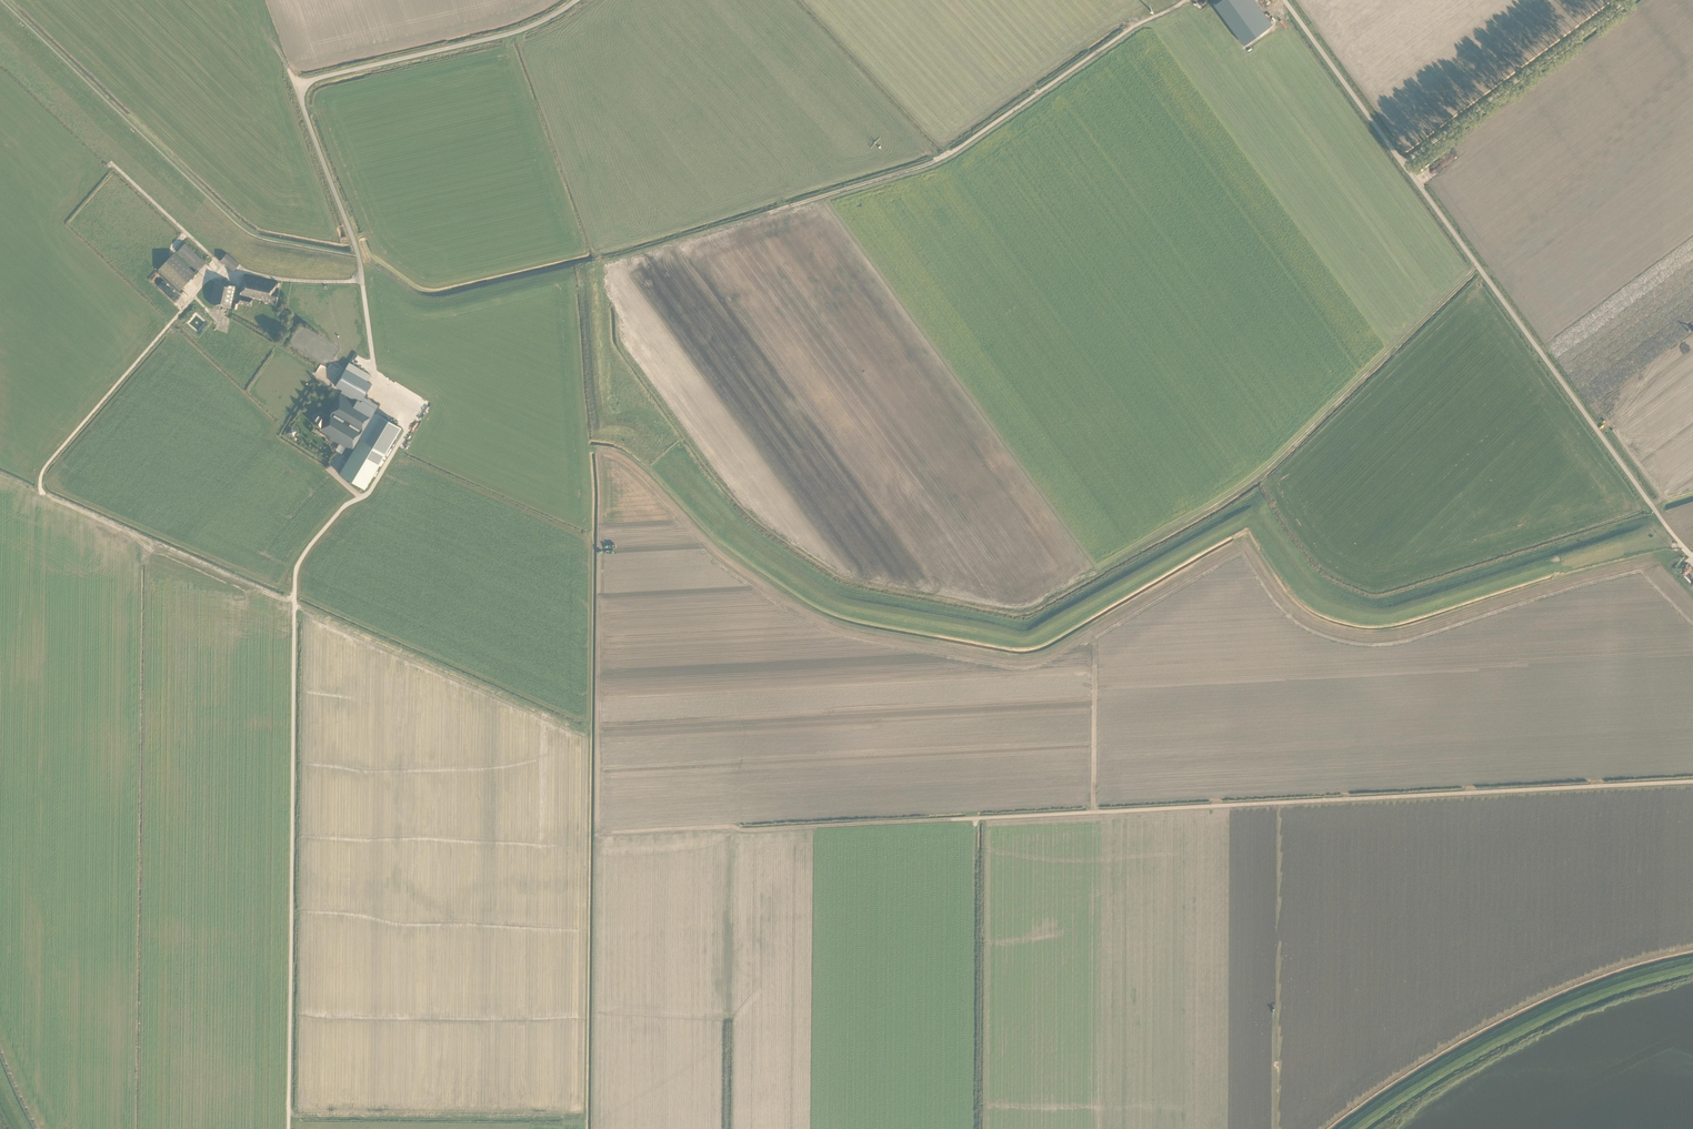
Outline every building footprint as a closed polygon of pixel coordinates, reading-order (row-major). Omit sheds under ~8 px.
[(1248,0),(1221,0),(1215,4),(1245,45),(1269,28),(1248,0)] [(177,251),(196,269),(194,272),(174,252),(158,269),(180,290),(196,273),(198,271),(206,263),(185,243),(177,251)] [(234,271),(240,263),(227,253),(221,261),(234,271)] [(276,286),(278,286),(279,283),(277,283),(277,282),(244,275),(238,303),(251,306),(253,298),(269,301),(270,299),(277,300),(278,292),(279,287),(276,287),(276,286)] [(231,308),(236,286),(215,281),(210,303),(231,308)] [(372,384),(346,368),(336,385),(361,401),(372,384)] [(352,450),(367,425),(374,412),(341,393),(330,412),(328,416),(320,411),(313,423),(321,428),(319,431),(352,450)] [(376,412),(360,439),(339,473),(365,489),(402,428),(376,412)]
